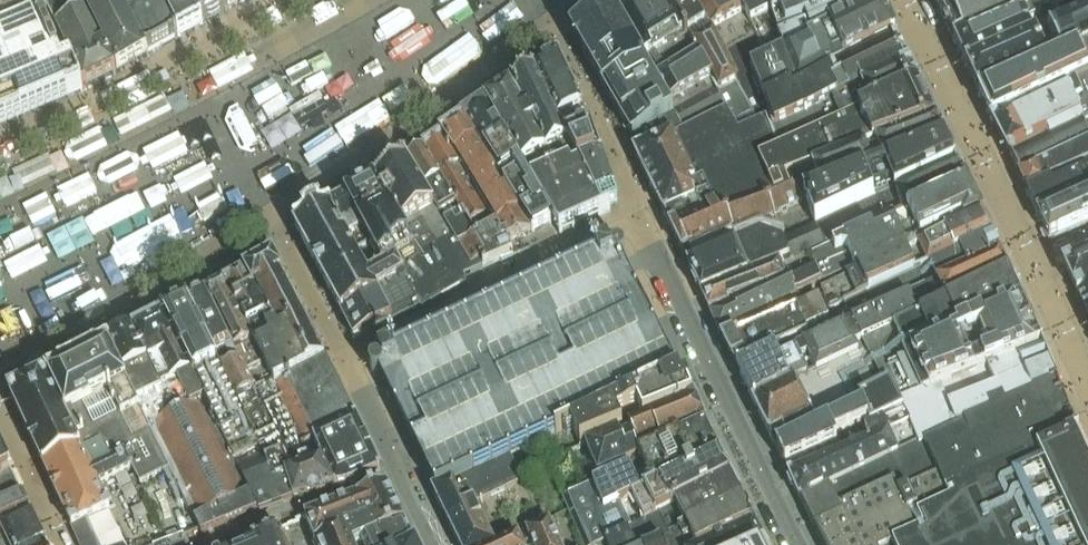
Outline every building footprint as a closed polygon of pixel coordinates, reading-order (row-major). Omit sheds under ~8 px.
[(41,19),(32,0),(0,0),(0,36),(6,34),(26,85),(63,70),(41,19)] [(71,67),(79,84),(80,84),(84,93),(114,77),(112,75),(115,73),(116,76),(118,75),(117,72),(119,71),(120,74),(143,59),(113,0),(40,0),(71,67)] [(143,59),(179,42),(157,0),(113,0),(143,59)] [(190,0),(157,0),(179,42),(203,27),(190,0)] [(203,27),(227,14),(227,13),(228,12),(222,0),(190,0),(203,27)] [(228,12),(251,0),(222,0),(228,12)] [(708,74),(664,0),(623,0),(612,9),(612,10),(618,18),(651,81),(656,79),(667,97),(708,74)] [(692,0),(664,0),(708,74),(725,102),(738,122),(754,114),(711,30),(692,0)] [(711,30),(754,114),(765,108),(763,101),(749,68),(764,61),(734,0),(692,0),(711,30)] [(773,38),(760,11),(763,8),(759,2),(758,0),(734,0),(764,61),(780,53),(773,38)] [(773,38),(810,20),(801,0),(764,0),(759,2),(763,8),(760,11),(773,38)] [(810,20),(773,38),(780,53),(881,6),(877,0),(850,0),(810,20)] [(850,0),(801,0),(810,20),(850,0)] [(940,17),(975,0),(931,0),(940,17)] [(940,17),(954,45),(1044,0),(975,0),(940,17)] [(1087,15),(1087,0),(1044,0),(954,45),(966,70),(974,66),(974,67),(1087,15)] [(881,6),(780,53),(764,61),(749,68),(763,101),(784,90),(895,37),(881,5),(881,6)] [(618,18),(612,10),(597,18),(600,22),(577,36),(576,35),(573,36),(573,38),(633,141),(677,118),(682,127),(725,102),(708,74),(667,97),(656,79),(651,81),(618,18)] [(979,97),(986,93),(1087,42),(1087,15),(974,67),(966,71),(978,97),(979,97)] [(36,113),(26,85),(6,34),(0,36),(0,128),(36,113)] [(782,147),(919,86),(896,40),(787,96),(784,90),(763,101),(765,108),(782,147)] [(986,93),(987,94),(979,98),(991,123),(999,119),(1080,81),(1087,77),(1087,42),(986,93)] [(534,77),(533,78),(564,138),(590,129),(558,61),(534,77)] [(83,93),(79,84),(71,67),(63,70),(26,85),(36,113),(83,93)] [(1080,81),(1086,94),(1081,109),(1079,110),(1086,124),(1087,130),(1087,77),(1080,81)] [(613,198),(598,204),(580,169),(564,138),(533,78),(485,109),(552,223),(559,234),(559,235),(563,234),(618,209),(613,198)] [(1080,107),(1081,109),(1086,94),(1080,81),(999,119),(999,120),(991,124),(1000,141),(1050,117),(1051,120),(1080,107)] [(936,122),(919,86),(782,147),(795,179),(936,122)] [(677,118),(633,141),(636,146),(631,149),(661,210),(670,230),(747,195),(744,188),(758,181),(738,122),(725,102),(682,127),(677,118)] [(1000,141),(1010,160),(1086,124),(1079,110),(1081,109),(1080,107),(1051,120),(1050,117),(1000,141)] [(670,230),(683,256),(804,201),(803,197),(795,179),(782,147),(765,108),(754,114),(738,122),(758,181),(744,188),(747,195),(670,230)] [(485,109),(462,125),(530,233),(552,223),(485,109)] [(936,122),(795,179),(803,197),(944,139),(936,122)] [(507,243),(530,233),(462,125),(461,124),(441,138),(441,139),(440,140),(487,215),(467,226),(472,235),(492,224),(506,244),(507,243)] [(1010,160),(1019,178),(1087,145),(1087,130),(1086,124),(1010,160)] [(602,161),(590,129),(564,138),(580,169),(602,161)] [(804,201),(815,225),(955,163),(944,139),(803,197),(804,201)] [(440,140),(424,151),(428,158),(467,226),(487,215),(440,140)] [(1087,168),(1087,145),(1019,178),(1027,196),(1087,168)] [(428,158),(424,151),(406,162),(454,240),(469,265),(478,260),(483,268),(500,260),(501,262),(513,256),(507,243),(506,244),(492,224),(472,235),(467,226),(428,158)] [(613,198),(614,197),(602,161),(580,169),(598,204),(613,198)] [(374,186),(418,261),(454,240),(406,162),(396,168),(398,172),(374,186)] [(965,183),(955,163),(815,225),(798,232),(806,252),(823,246),(957,187),(965,183)] [(1027,196),(1037,219),(1041,217),(1040,216),(1056,208),(1056,207),(1080,196),(1081,197),(1087,194),(1087,168),(1027,196)] [(823,246),(806,252),(814,270),(821,285),(852,272),(852,273),(877,262),(878,264),(904,252),(902,249),(958,220),(961,226),(982,217),(966,184),(957,188),(957,187),(823,246)] [(363,234),(381,268),(397,260),(402,271),(418,261),(374,186),(346,202),(363,234)] [(1081,197),(1080,196),(1056,207),(1056,208),(1040,216),(1041,217),(1037,219),(1049,243),(1087,225),(1087,194),(1081,197)] [(363,234),(346,202),(330,210),(347,243),(363,234)] [(347,243),(330,210),(295,228),(341,314),(377,296),(390,323),(390,324),(419,309),(420,310),(421,309),(402,271),(397,260),(381,268),(363,234),(347,243)] [(854,276),(823,289),(820,291),(819,293),(829,313),(844,306),(844,307),(991,238),(982,217),(961,226),(958,220),(902,249),(904,252),(878,264),(877,262),(852,273),(854,276)] [(760,233),(688,267),(701,295),(806,252),(798,232),(780,240),(760,233)] [(843,323),(844,324),(855,327),(1000,257),(991,238),(844,307),(850,320),(843,323)] [(418,261),(402,271),(421,309),(421,310),(466,283),(463,277),(483,268),(478,260),(469,265),(454,240),(418,261)] [(379,377),(435,492),(511,458),(571,427),(679,376),(630,274),(622,259),(623,258),(624,257),(625,256),(625,254),(625,253),(625,251),(625,250),(624,249),(623,248),(621,247),(620,246),(618,246),(617,246),(615,247),(614,244),(604,249),(603,249),(372,361),(370,363),(370,364),(369,366),(369,367),(369,369),(369,371),(370,372),(371,374),(373,375),(374,376),(376,376),(377,377),(379,377)] [(806,252),(701,295),(710,314),(814,270),(806,252)] [(1000,257),(855,327),(865,349),(910,324),(1000,278),(1009,274),(1000,257)] [(1087,258),(1064,269),(1077,297),(1087,292),(1087,258)] [(309,329),(302,316),(272,259),(245,275),(250,283),(257,298),(261,296),(277,329),(253,343),(265,367),(292,424),(301,447),(355,421),(309,329)] [(821,285),(814,270),(710,314),(719,334),(777,305),(821,285)] [(257,298),(250,283),(248,283),(244,275),(224,286),(228,294),(253,343),(277,329),(261,296),(257,298)] [(1000,279),(1000,278),(910,324),(924,354),(938,347),(948,339),(1021,300),(1009,275),(1000,279)] [(265,367),(253,343),(228,294),(227,295),(223,287),(206,296),(211,304),(253,391),(257,389),(252,373),(265,367)] [(1077,297),(1087,318),(1087,292),(1077,297)] [(258,447),(259,447),(256,439),(273,433),(257,389),(253,391),(211,304),(210,304),(206,296),(187,305),(240,413),(253,437),(258,447)] [(354,341),(390,323),(377,296),(341,314),(354,341)] [(817,299),(794,310),(805,336),(745,365),(745,366),(737,370),(754,405),(763,401),(859,357),(844,324),(843,323),(832,329),(817,299)] [(910,324),(865,349),(880,381),(877,394),(857,403),(860,409),(862,408),(869,422),(871,428),(872,430),(905,416),(902,410),(1043,349),(1021,300),(948,339),(938,347),(924,354),(910,324)] [(203,401),(227,450),(253,437),(240,413),(187,305),(163,317),(203,401)] [(737,369),(745,365),(805,336),(794,310),(734,338),(724,343),(737,369)] [(235,467),(227,450),(203,401),(163,317),(134,333),(123,332),(114,336),(109,345),(108,346),(176,483),(199,529),(201,534),(258,510),(235,467)] [(859,357),(763,401),(763,402),(755,406),(776,450),(784,468),(792,464),(836,442),(833,438),(869,422),(862,408),(860,409),(857,403),(877,394),(880,381),(865,349),(855,327),(844,324),(859,357)] [(48,376),(47,378),(81,450),(91,471),(123,454),(132,470),(144,492),(167,482),(169,486),(176,483),(108,346),(107,347),(107,346),(105,347),(104,348),(96,352),(94,352),(93,354),(62,369),(60,370),(59,371),(51,375),(50,375),(49,375),(48,376)] [(960,425),(1056,383),(1043,349),(902,410),(905,416),(919,447),(920,448),(961,427),(960,425)] [(581,448),(584,446),(685,405),(693,402),(692,400),(686,384),(685,382),(682,383),(679,376),(571,427),(581,448)] [(10,395),(43,468),(81,450),(47,378),(47,377),(10,395)] [(944,498),(1078,435),(1077,435),(1078,435),(1056,383),(960,425),(961,427),(920,448),(936,482),(944,498)] [(697,431),(705,428),(693,402),(685,405),(584,446),(598,479),(627,466),(640,461),(641,463),(642,463),(640,458),(670,444),(670,443),(697,431)] [(919,447),(905,416),(872,430),(871,428),(865,431),(867,436),(855,442),(856,446),(789,478),(800,503),(814,496),(919,447)] [(379,472),(355,421),(301,447),(307,464),(320,457),(334,488),(347,485),(379,472)] [(697,431),(670,443),(670,444),(640,458),(642,463),(641,463),(649,483),(637,488),(628,468),(562,497),(583,544),(597,544),(605,541),(630,528),(618,502),(718,457),(705,429),(697,432),(697,431)] [(814,530),(822,544),(1087,544),(1087,458),(1078,435),(944,498),(936,482),(898,500),(892,486),(839,513),(841,516),(814,530)] [(235,467),(258,510),(260,514),(293,501),(285,474),(290,472),(289,471),(283,453),(270,458),(267,448),(260,450),(259,447),(258,447),(253,437),(227,450),(235,467)] [(936,482),(920,448),(919,447),(814,496),(814,497),(801,504),(814,530),(841,516),(839,513),(892,486),(898,500),(936,482)] [(19,491),(11,474),(0,450),(0,499),(19,491)] [(127,473),(132,470),(123,454),(91,471),(81,450),(43,468),(72,530),(87,523),(110,512),(99,487),(127,473)] [(290,472),(285,474),(293,501),(293,502),(334,488),(320,457),(307,464),(289,471),(290,472)] [(618,502),(630,528),(730,478),(718,457),(618,502)] [(435,492),(434,493),(434,494),(459,544),(491,544),(473,504),(522,482),(511,458),(435,492)] [(730,478),(630,528),(605,541),(606,544),(651,544),(742,501),(731,478),(730,478)] [(386,486),(362,496),(380,536),(404,524),(386,486)] [(30,514),(22,496),(0,506),(0,527),(30,514)] [(380,536),(362,496),(306,518),(316,544),(360,544),(380,536)] [(651,544),(707,544),(752,523),(742,501),(651,544)] [(30,514),(0,527),(0,544),(45,544),(30,514)] [(533,544),(559,544),(548,519),(526,529),(533,544)] [(87,523),(72,530),(79,544),(97,544),(87,523)] [(752,523),(707,544),(764,544),(752,523)] [(404,524),(380,536),(360,544),(414,544),(404,524)] [(280,530),(254,541),(255,544),(256,544),(286,544),(280,530)] [(495,544),(524,544),(518,534),(495,544)]
